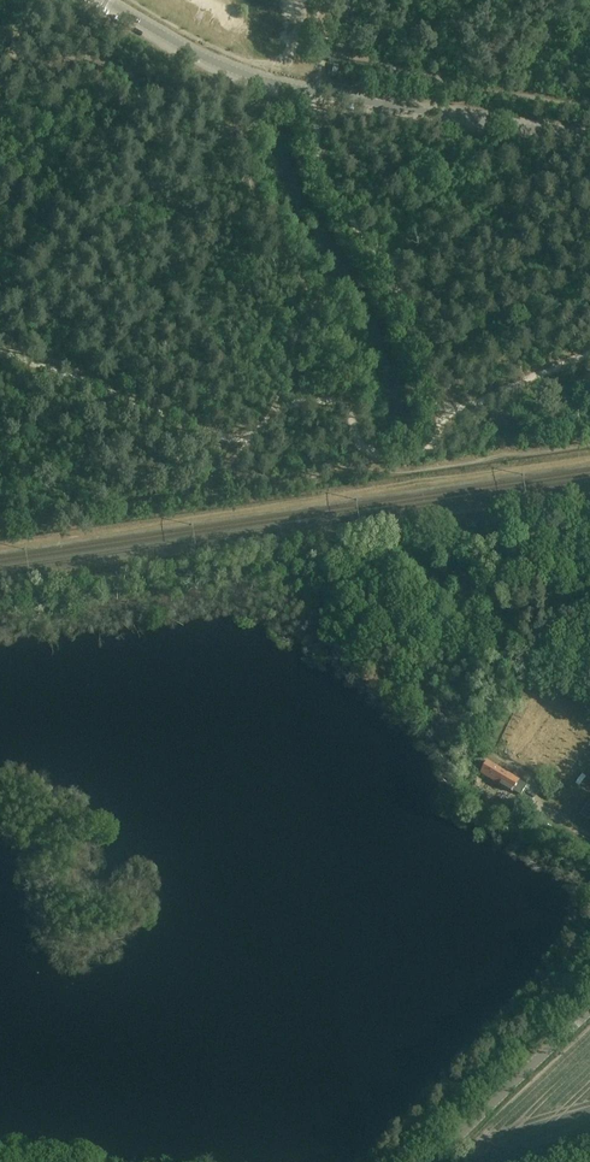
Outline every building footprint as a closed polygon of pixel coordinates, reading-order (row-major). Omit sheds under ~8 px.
[(488,762),(482,774),(513,793),(514,792),(520,781),(488,762)] [(527,786),(520,781),(514,792),(521,796),(527,786)]
